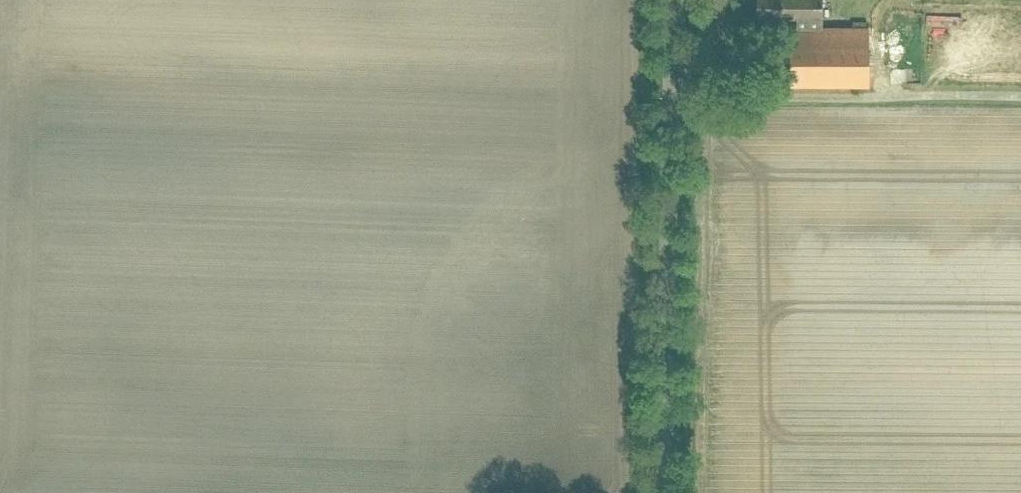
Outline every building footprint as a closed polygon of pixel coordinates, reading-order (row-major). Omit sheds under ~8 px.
[(757,14),(783,14),(783,16),(797,16),(797,26),(790,26),(790,84),(868,84),(868,26),(820,26),(820,16),(822,16),(822,0),(757,0),(757,14)]
